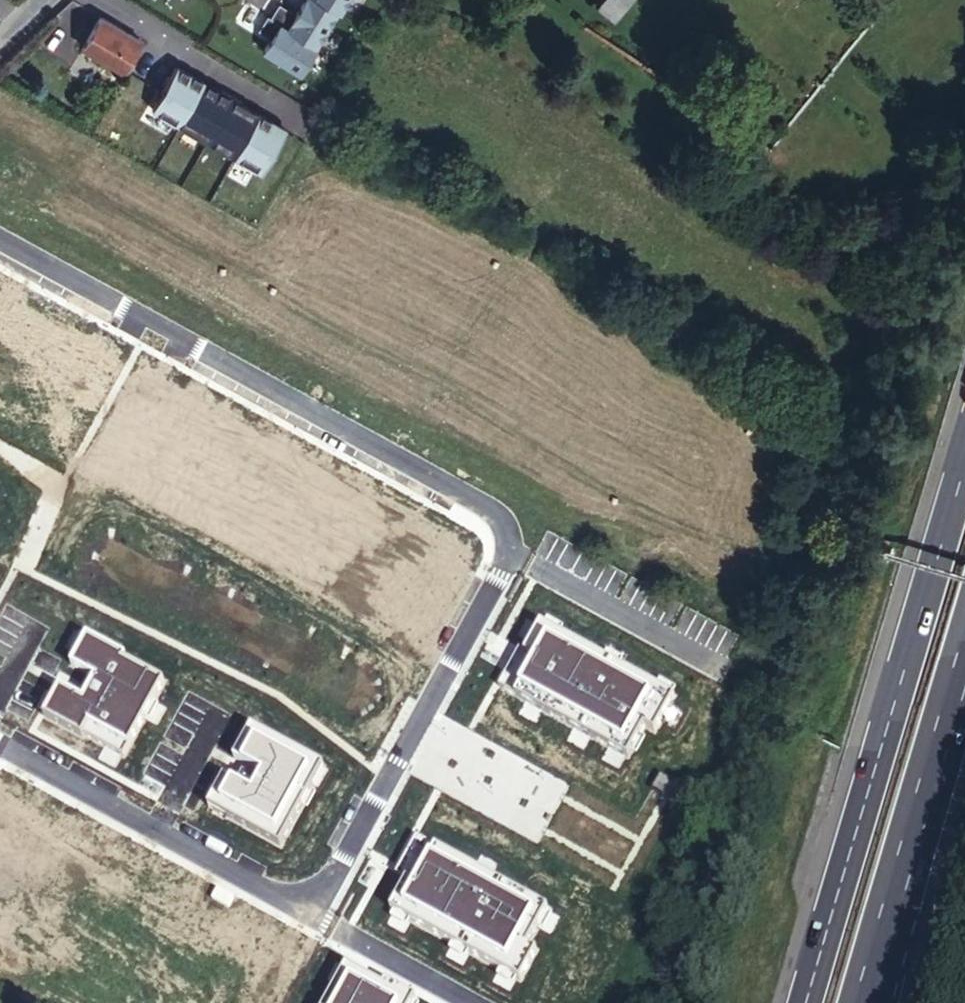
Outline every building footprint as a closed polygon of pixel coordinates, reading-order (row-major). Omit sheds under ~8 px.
[(285,27),(315,46),(337,12),(318,0),(302,0),(285,27)] [(337,12),(339,14),(348,0),(318,0),(337,12)] [(592,3),(609,16),(622,0),(595,0),(592,3)] [(136,35),(94,10),(76,42),(117,66),(136,35)] [(285,27),(278,23),(261,51),(298,74),(315,46),(285,27)]
